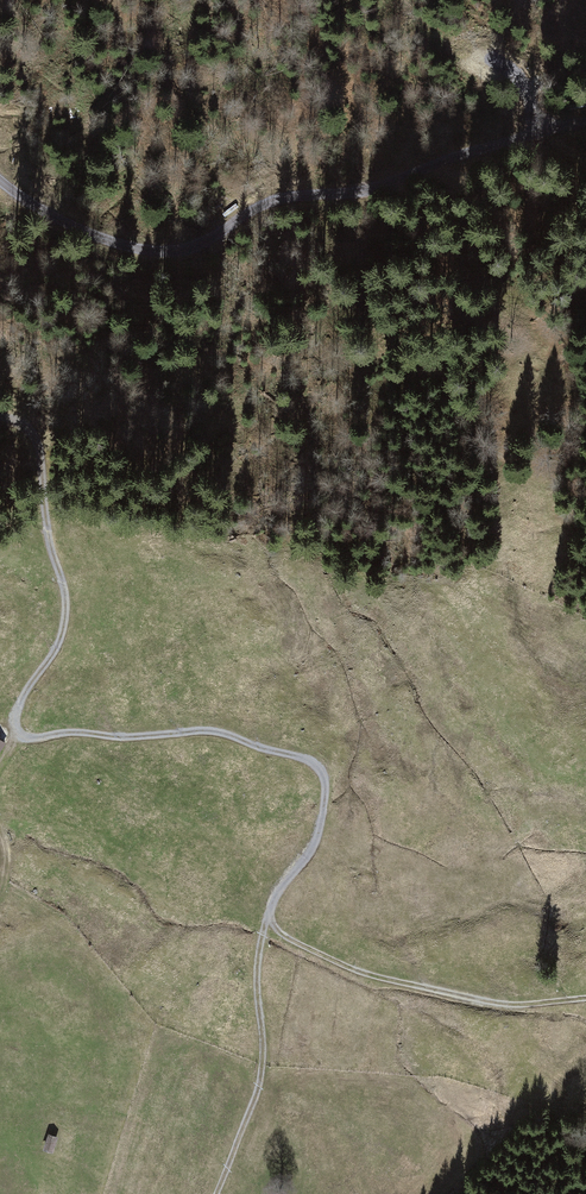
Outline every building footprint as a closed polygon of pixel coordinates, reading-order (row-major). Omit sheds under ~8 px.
[(61,1141),(51,1137),(46,1152),(55,1156),(61,1141)]
